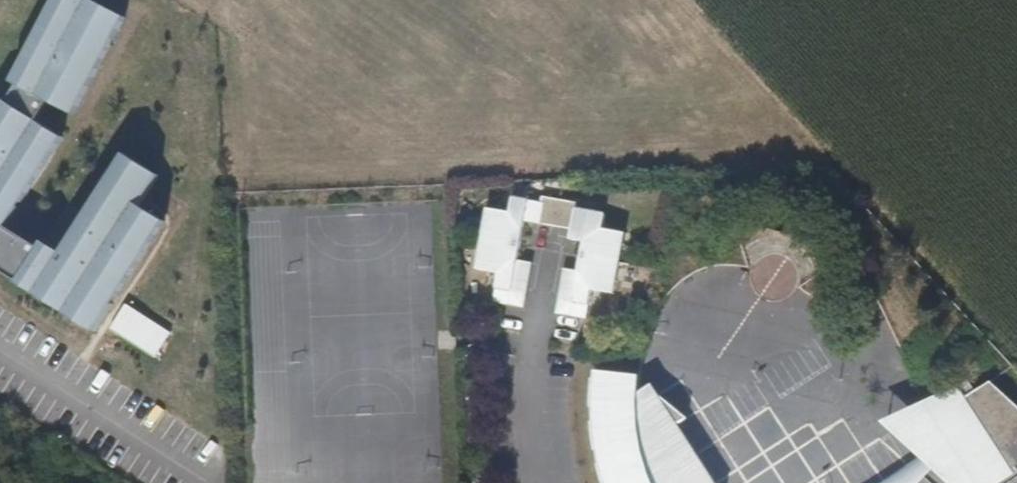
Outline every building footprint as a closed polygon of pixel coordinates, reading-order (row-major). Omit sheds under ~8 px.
[(95,331),(166,220),(139,205),(159,173),(123,151),(61,252),(43,240),(39,246),(6,226),(63,136),(37,120),(47,100),(73,113),(123,15),(94,0),(51,0),(10,81),(17,84),(6,101),(2,97),(0,100),(0,271),(95,331)] [(594,236),(596,219),(569,214),(569,208),(538,205),(536,215),(509,211),(508,221),(488,219),(482,274),(500,276),(498,298),(525,300),(532,263),(525,261),(526,248),(539,248),(547,245),(555,246),(558,247),(560,248),(560,253),(570,253),(568,267),(559,267),(555,307),(579,309),(582,290),(600,293),(610,239),(594,236)] [(154,356),(171,331),(127,302),(110,327),(154,356)] [(680,423),(686,416),(649,379),(641,385),(636,373),(587,370),(589,408),(591,439),(594,457),(602,482),(603,482),(720,482),(680,423)] [(990,372),(973,384),(965,378),(877,421),(907,451),(860,482),(1016,482),(1016,398),(990,372)]
